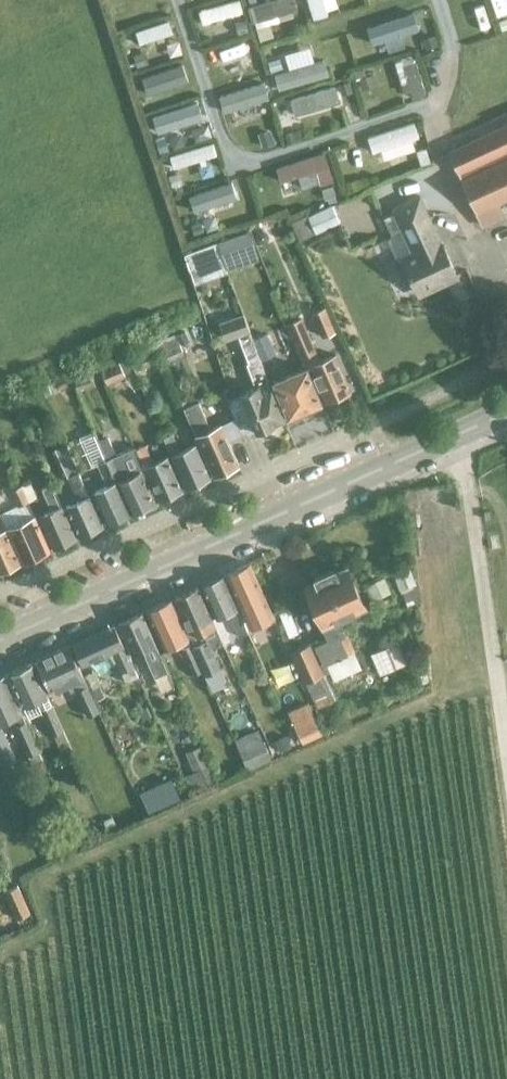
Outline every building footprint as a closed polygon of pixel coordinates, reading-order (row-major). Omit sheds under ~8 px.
[(448,152),(482,226),(503,216),(497,203),(506,199),(506,124),(448,152)] [(323,153),(275,168),(280,182),(314,171),(318,186),(332,181),(323,153)] [(393,213),(383,217),(392,236),(387,238),(398,262),(402,260),(417,293),(456,276),(419,196),(392,209),(393,213)] [(315,233),(339,222),(332,207),(308,217),(315,233)] [(248,231),(216,242),(225,269),(257,258),(248,231)] [(323,336),(334,332),(324,308),(313,313),(323,336)] [(281,419),(266,384),(267,383),(264,376),(265,375),(258,359),(242,316),(219,325),(225,341),(237,336),(248,364),(245,366),(255,388),(240,395),(226,401),(231,411),(242,436),(256,430),(256,431),(274,424),(274,422),(281,419)] [(348,391),(333,355),(319,361),(300,319),(286,325),(298,352),(302,350),(324,401),(348,391)] [(188,341),(184,331),(175,335),(176,338),(178,345),(188,341)] [(266,335),(254,341),(262,361),(274,355),(266,335)] [(178,345),(176,338),(160,344),(166,357),(181,352),(178,345)] [(125,359),(120,362),(126,376),(131,373),(125,359)] [(101,369),(107,383),(126,376),(120,362),(101,369)] [(319,403),(305,368),(272,383),(286,417),(319,403)] [(87,374),(72,380),(76,390),(91,383),(87,374)] [(227,443),(242,436),(231,411),(216,417),(219,425),(210,429),(197,401),(183,408),(213,475),(237,465),(227,443)] [(185,488),(210,477),(195,443),(180,450),(171,432),(162,437),(185,488)] [(95,434),(82,440),(94,466),(97,465),(106,485),(94,490),(88,476),(82,479),(88,493),(91,492),(105,523),(130,512),(104,454),(98,441),(95,434)] [(107,437),(98,441),(104,454),(130,512),(154,501),(140,470),(143,468),(134,449),(116,457),(107,437)] [(144,444),(134,449),(143,468),(157,500),(181,489),(167,456),(152,463),(144,444)] [(101,525),(77,471),(65,445),(54,450),(76,500),(65,505),(79,535),(101,525)] [(20,485),(27,501),(36,497),(28,481),(20,485)] [(53,546),(74,537),(50,484),(41,488),(49,507),(51,506),(53,509),(39,515),(53,546)] [(20,485),(9,490),(16,506),(0,513),(0,519),(5,529),(20,561),(20,562),(49,549),(27,501),(20,485)] [(0,519),(0,570),(20,561),(5,529),(0,519)] [(248,563),(226,574),(239,605),(249,625),(271,615),(248,563)] [(327,636),(289,652),(303,682),(305,681),(317,708),(335,700),(323,673),(329,671),(333,682),(360,670),(344,635),(337,618),(363,606),(345,567),(334,572),(333,570),(314,578),(316,581),(304,586),(327,636)] [(409,567),(392,573),(398,590),(415,584),(409,567)] [(246,632),(241,619),(221,576),(201,586),(215,617),(211,619),(214,627),(220,640),(227,637),(218,617),(227,613),(237,636),(246,632)] [(383,576),(364,585),(371,601),(390,592),(383,576)] [(197,588),(174,598),(189,629),(192,628),(196,636),(203,633),(206,639),(209,647),(220,642),(220,640),(214,627),(211,619),(197,588)] [(192,675),(202,671),(191,646),(170,600),(141,613),(149,634),(158,653),(181,642),(183,647),(179,649),(192,675)] [(149,634),(141,613),(113,625),(128,657),(141,651),(153,678),(167,672),(158,653),(149,634)] [(128,657),(113,625),(72,644),(82,665),(107,653),(112,664),(115,663),(123,681),(136,676),(128,657)] [(203,640),(191,646),(202,671),(211,691),(226,684),(209,647),(206,639),(203,640)] [(397,642),(385,647),(394,668),(406,663),(397,642)] [(97,711),(93,701),(82,677),(68,646),(35,661),(49,691),(76,679),(80,687),(75,689),(87,716),(97,711)] [(28,718),(40,712),(51,735),(62,730),(31,662),(7,673),(28,718)] [(423,666),(412,669),(416,685),(428,681),(423,666)] [(82,677),(93,701),(103,696),(99,686),(93,672),(82,677)] [(38,751),(3,675),(0,676),(0,723),(12,718),(15,725),(14,726),(28,756),(38,751)] [(306,703),(287,712),(301,743),(321,734),(306,703)] [(3,771),(16,765),(0,731),(0,765),(3,771)] [(274,741),(268,744),(273,754),(279,752),(291,746),(297,744),(292,733),(286,736),(274,741)] [(239,753),(246,769),(270,758),(262,742),(239,753)] [(186,753),(194,772),(185,776),(193,791),(214,781),(198,747),(186,753)] [(110,818),(103,821),(107,829),(114,825),(110,818)] [(71,827),(59,832),(68,849),(79,844),(71,827)] [(17,919),(29,913),(16,886),(4,891),(17,919)]
